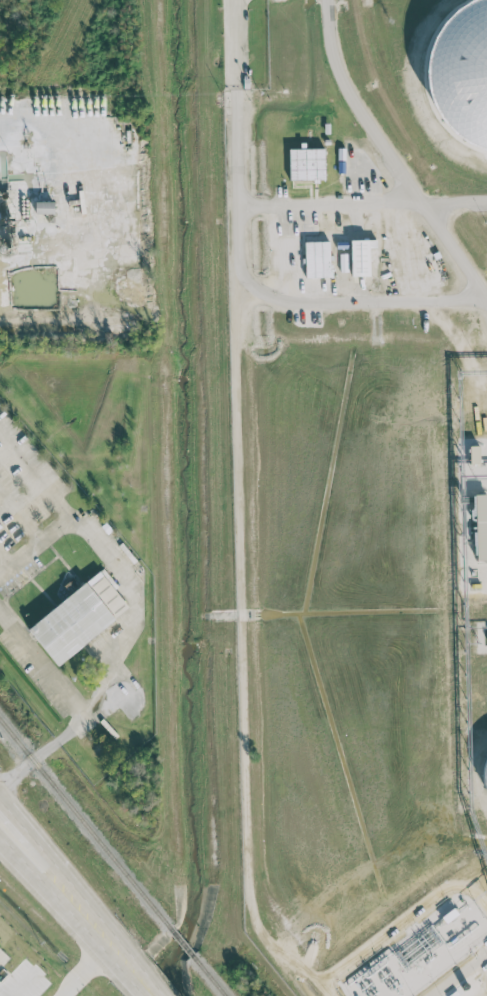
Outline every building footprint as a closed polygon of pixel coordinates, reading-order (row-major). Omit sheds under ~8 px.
[(455,8),(433,36),(426,68),(429,95),(443,123),(473,147),(486,150),(486,0),(472,0),(455,8)] [(288,149),(289,181),(325,180),(324,148),(288,149)] [(54,202),(35,202),(35,214),(54,213),(54,202)] [(369,276),(369,248),(377,248),(376,240),(351,240),(351,276),(369,276)] [(304,241),(305,278),(330,277),(329,241),(304,241)] [(26,628),(97,572),(127,608),(55,667),(26,628)]
